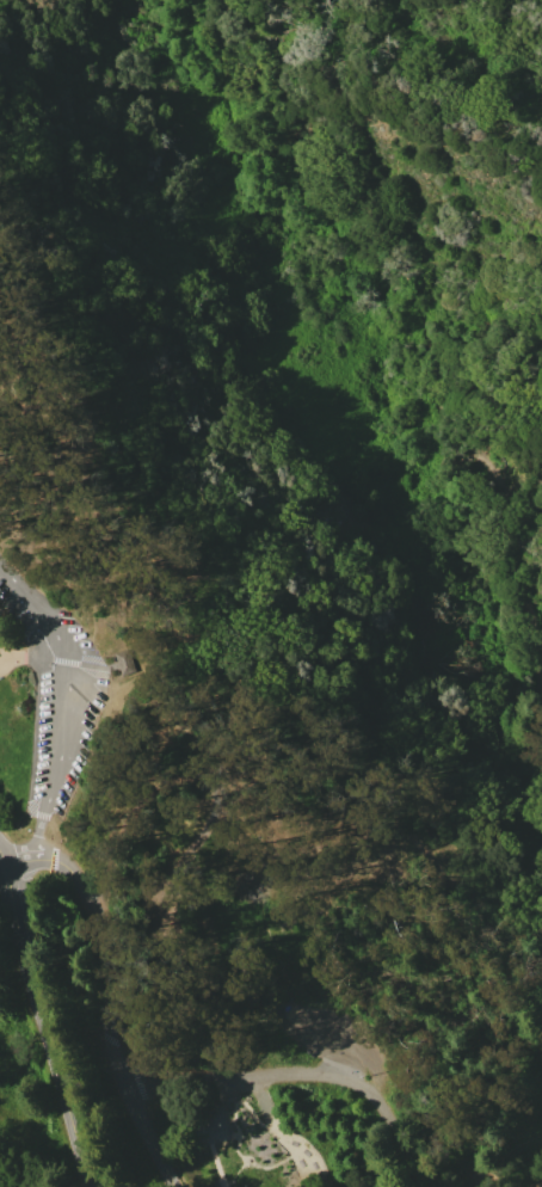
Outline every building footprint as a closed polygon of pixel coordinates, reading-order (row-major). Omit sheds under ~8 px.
[(117,652),(133,646),(142,670),(127,676),(125,672),(122,664),(119,657),(117,652)]
